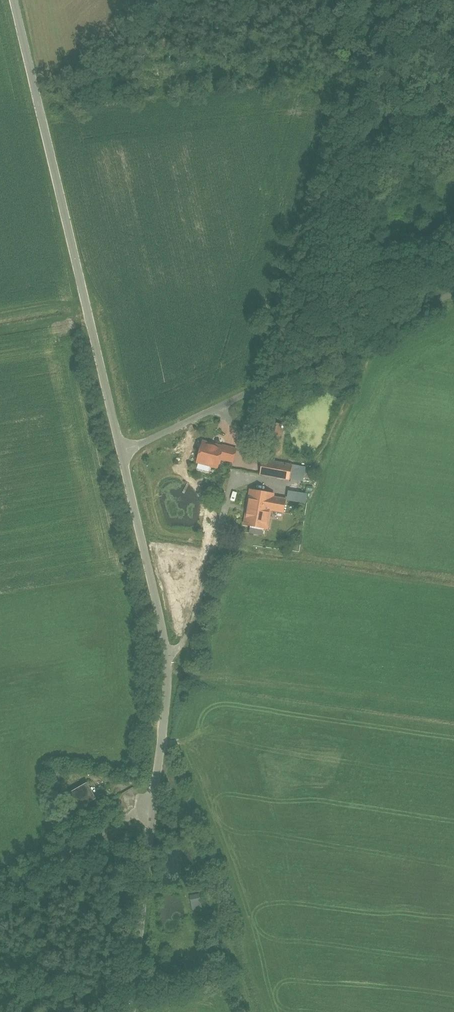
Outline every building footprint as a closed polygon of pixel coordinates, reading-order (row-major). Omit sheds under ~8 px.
[(239,449),(204,441),(198,462),(201,463),(211,466),(221,468),(223,459),(236,462),(239,449)] [(264,459),(261,474),(292,480),(295,465),(264,459)] [(211,466),(201,463),(199,471),(209,473),(211,466)] [(276,493),(251,489),(245,525),(270,529),(273,510),(287,513),(289,498),(276,496),(276,493)] [(70,793),(79,809),(98,799),(88,783),(70,793)] [(192,894),(195,909),(205,908),(202,893),(192,894)]
